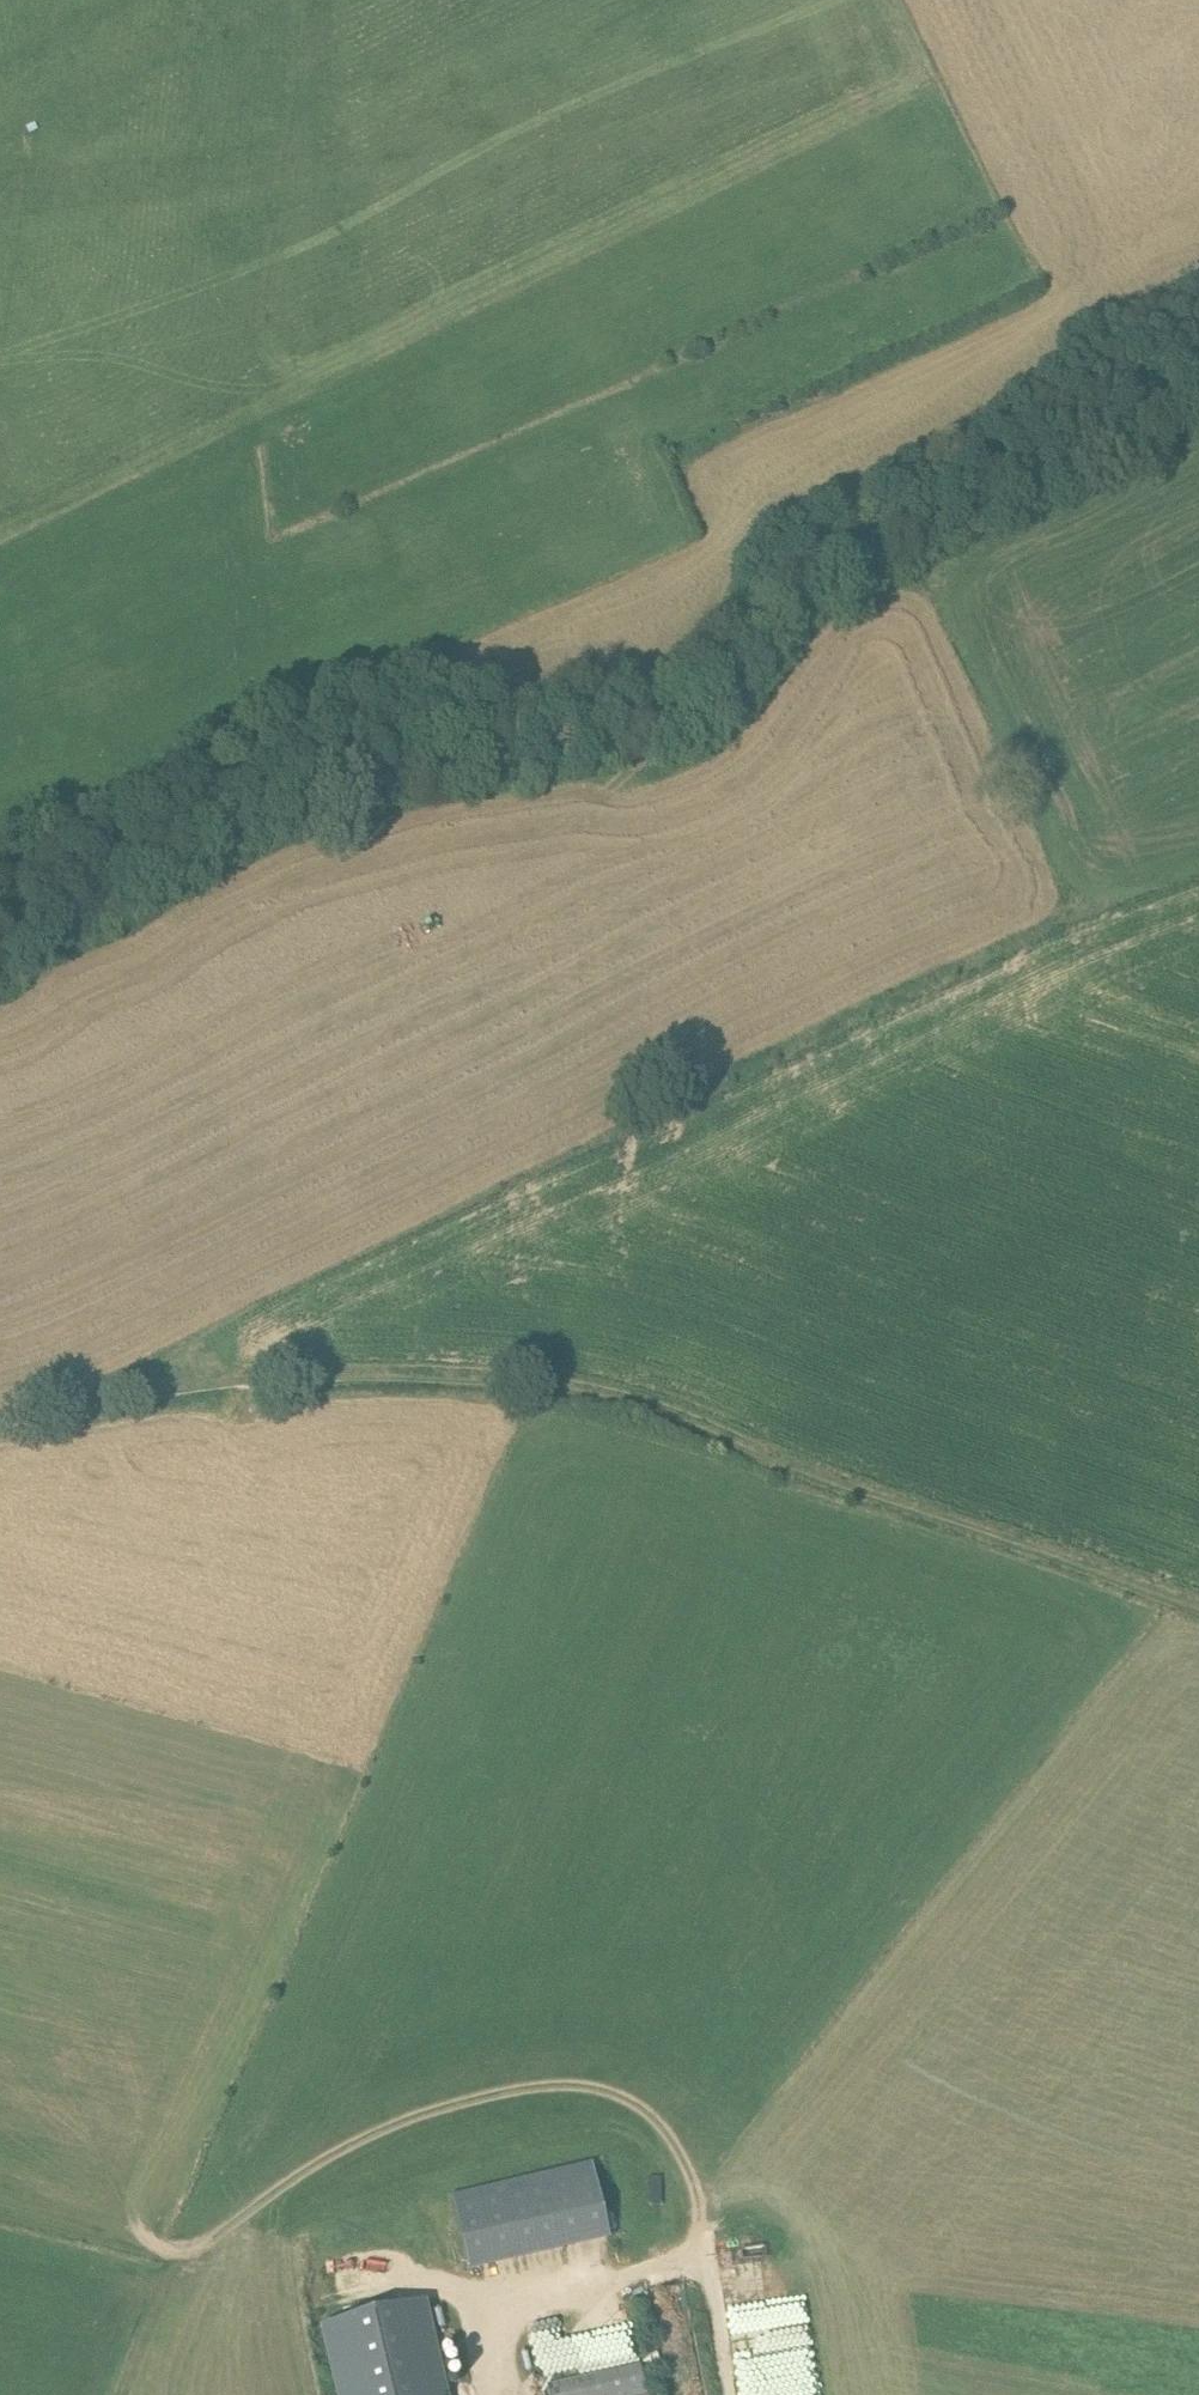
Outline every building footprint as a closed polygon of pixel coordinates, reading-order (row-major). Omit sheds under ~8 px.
[(598,2164),(453,2193),(469,2272),(614,2244),(598,2164)] [(346,2394),(446,2394),(424,2302),(329,2325),(346,2394)] [(548,2388),(549,2394),(648,2394),(641,2366),(548,2388)]
